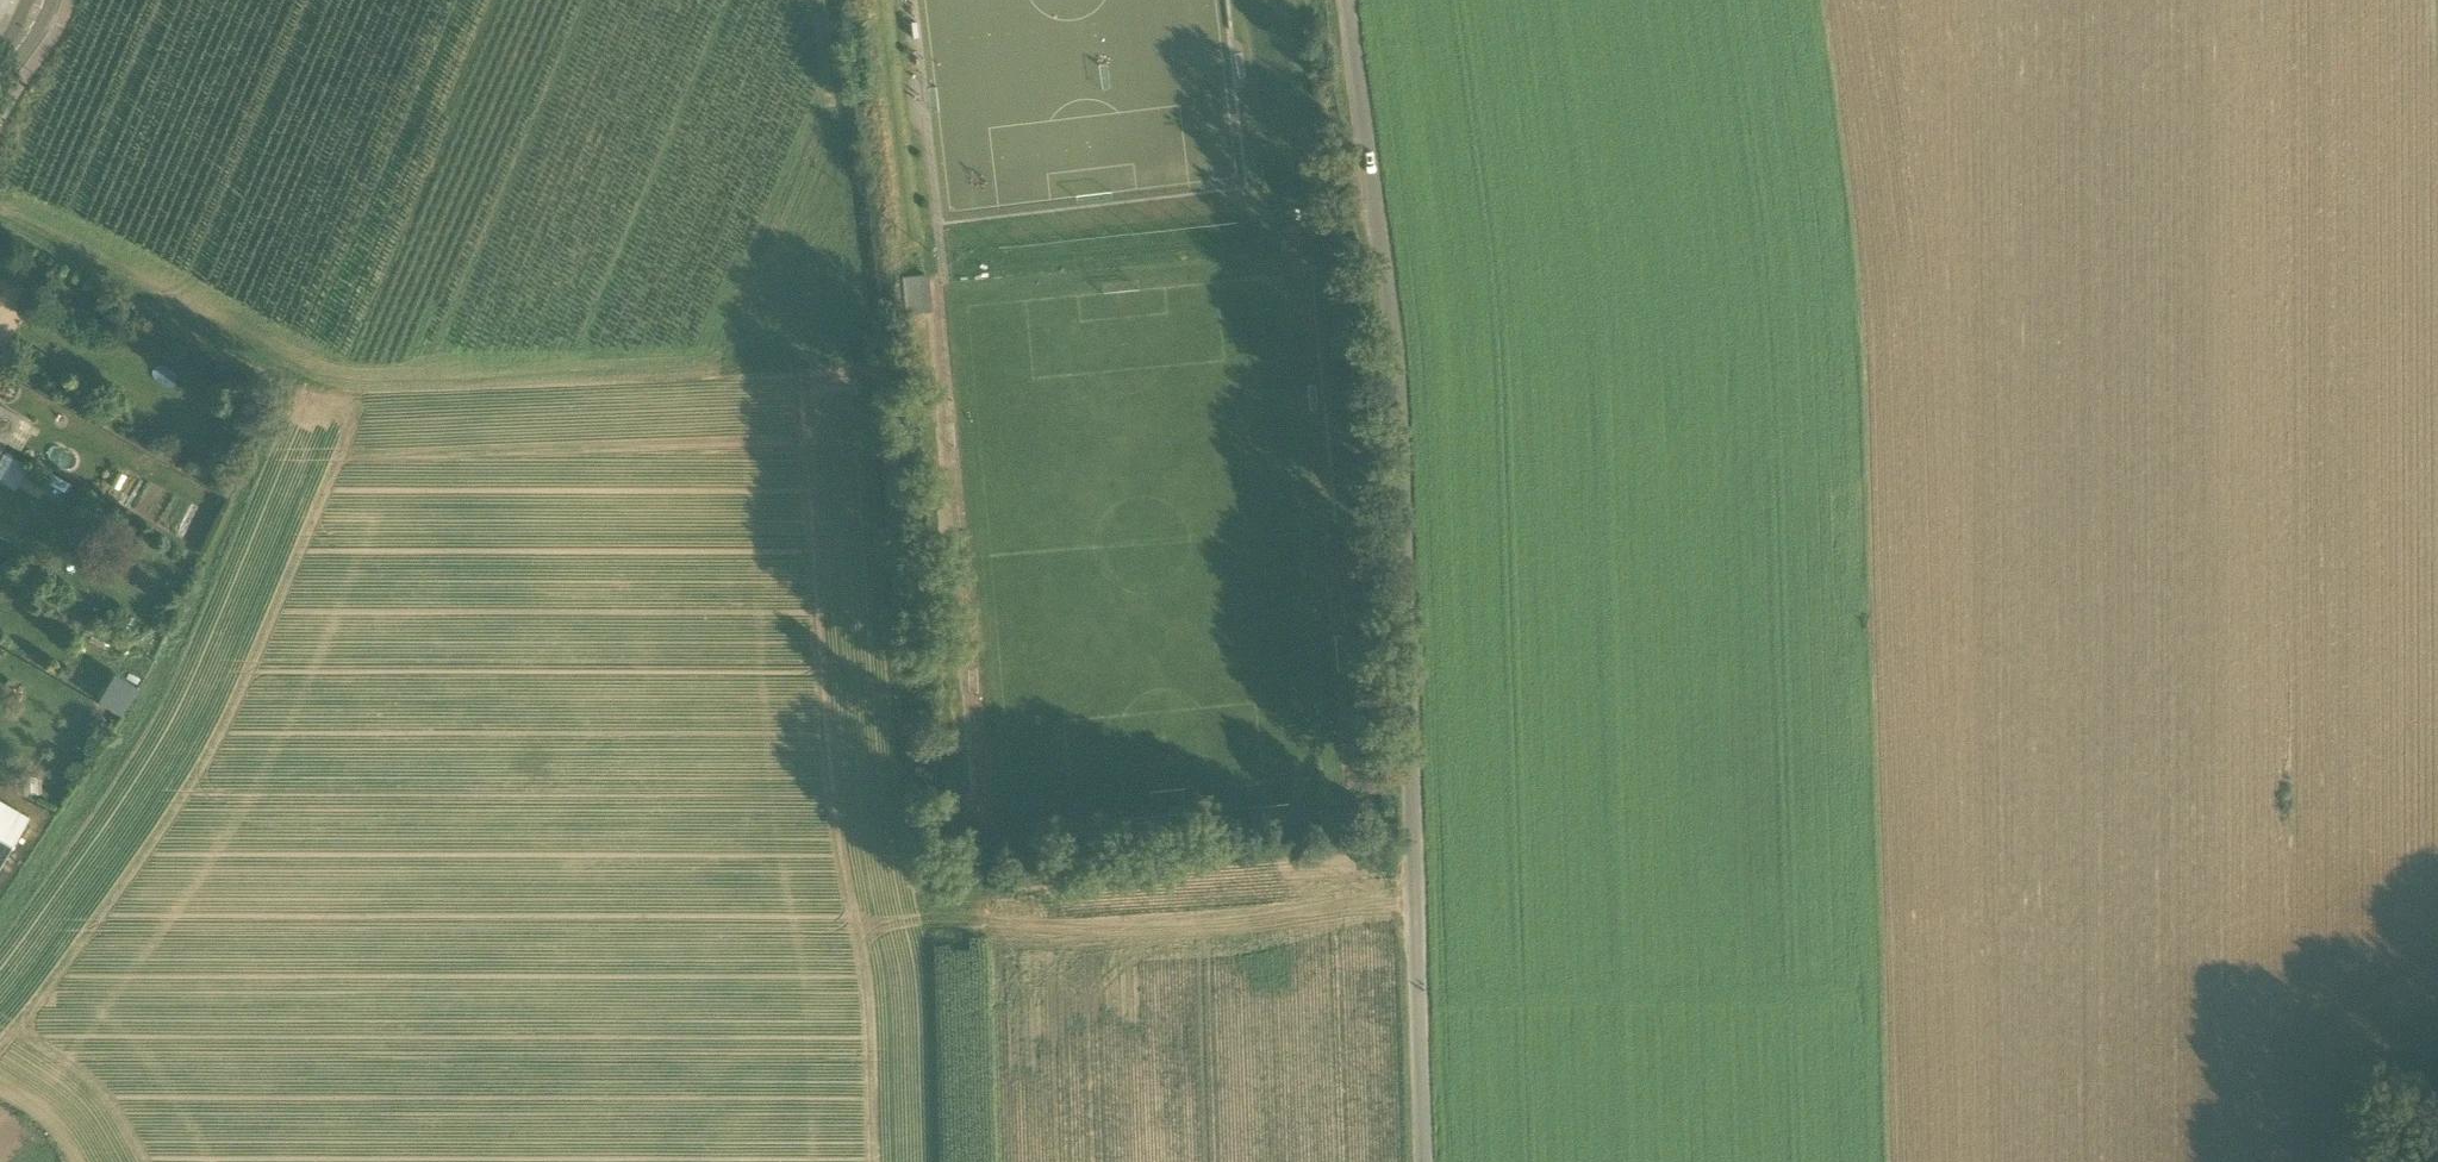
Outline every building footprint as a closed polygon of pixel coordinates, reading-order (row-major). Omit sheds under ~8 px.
[(901,278),(905,315),(928,313),(924,276),(901,278)] [(7,445),(21,419),(0,407),(0,441),(7,445)] [(35,427),(21,419),(7,445),(21,453),(35,427)] [(12,460),(0,481),(0,484),(15,492),(28,469),(12,460)] [(139,689),(114,676),(98,704),(122,718),(139,689)] [(0,801),(0,869),(29,818),(0,801)]
